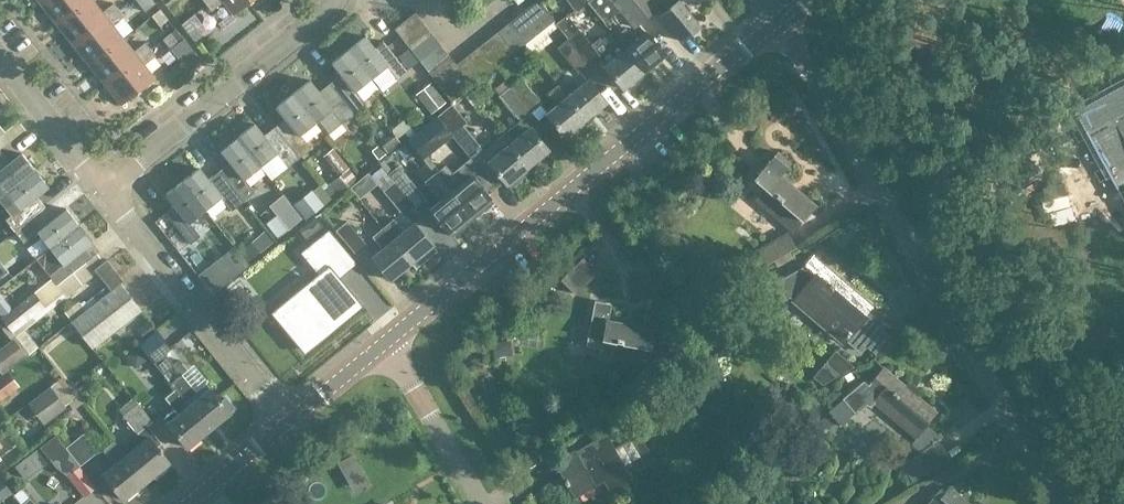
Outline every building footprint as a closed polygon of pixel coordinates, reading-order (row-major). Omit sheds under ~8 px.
[(43,7),(59,27),(92,0),(52,0),(43,7)] [(92,0),(59,27),(74,46),(120,10),(114,4),(103,13),(92,0)] [(153,0),(136,0),(146,12),(156,4),(153,0)] [(207,5),(212,12),(224,2),(234,16),(254,0),(213,0),(207,5)] [(637,25),(647,17),(633,0),(615,0),(637,25)] [(647,17),(658,8),(651,0),(633,0),(647,17)] [(528,9),(545,30),(555,22),(539,1),(528,9)] [(681,42),(700,26),(678,1),(660,16),(681,42)] [(528,9),(519,17),(535,38),(545,30),(528,9)] [(125,17),(120,10),(74,46),(90,66),(124,39),(113,26),(125,17)] [(161,10),(152,16),(160,27),(169,21),(161,10)] [(577,24),(589,35),(600,24),(588,13),(577,24)] [(404,40),(424,24),(416,14),(396,30),(404,40)] [(569,40),(589,65),(599,57),(600,56),(591,46),(567,16),(556,24),(558,27),(569,40)] [(535,38),(519,17),(508,25),(525,46),(535,38)] [(189,19),(181,25),(194,41),(202,35),(189,19)] [(432,34),(424,24),(404,40),(411,50),(432,34)] [(525,46),(508,25),(497,33),(514,54),(525,46)] [(646,32),(637,40),(627,28),(616,37),(644,72),(665,55),(646,32)] [(172,33),(163,40),(171,49),(179,43),(172,33)] [(497,33),(487,41),(503,62),(514,54),(497,33)] [(432,34),(411,50),(420,61),(440,44),(432,34)] [(601,37),(591,46),(600,56),(599,57),(606,65),(605,66),(623,89),(644,72),(616,37),(607,44),(601,37)] [(365,38),(349,51),(372,79),(388,67),(399,81),(408,73),(384,42),(374,49),(365,38)] [(124,39),(90,66),(106,86),(151,50),(146,43),(134,52),(124,39)] [(589,65),(569,40),(558,48),(579,74),(589,65)] [(503,62),(487,41),(477,49),(493,70),(503,62)] [(448,56),(440,44),(420,61),(428,72),(448,56)] [(493,70),(477,49),(466,57),(483,78),(493,70)] [(151,50),(106,86),(122,106),(155,79),(145,66),(156,56),(151,50)] [(372,79),(349,51),(332,65),(341,76),(332,83),(356,114),(367,106),(356,92),(372,79)] [(456,65),(448,56),(428,72),(436,82),(456,65)] [(456,65),(436,82),(452,102),(483,78),(466,57),(456,65)] [(521,78),(511,87),(532,112),(542,104),(521,78)] [(588,79),(579,87),(572,79),(561,89),(567,97),(586,120),(607,102),(588,79)] [(311,82),(294,95),(316,123),(327,136),(343,124),(343,125),(353,117),(329,86),(319,93),(311,82)] [(431,114),(446,102),(431,83),(416,95),(431,114)] [(567,97),(561,89),(558,85),(548,94),(557,105),(546,114),(565,137),(586,120),(567,97)] [(499,96),(520,121),(521,122),(523,120),(532,112),(511,87),(499,96)] [(316,123),(294,95),(277,109),(286,120),(277,127),(301,158),(312,150),(301,136),(316,123)] [(438,118),(409,141),(423,159),(452,135),(438,118)] [(1105,127),(1123,162),(1108,170),(1120,195),(1123,194),(1122,191),(1123,189),(1123,118),(1105,127)] [(520,121),(502,136),(509,144),(528,167),(549,150),(530,127),(529,128),(523,120),(521,122),(520,121)] [(238,138),(261,167),(276,155),(288,169),(298,160),(273,130),(264,137),(254,125),(238,138)] [(464,126),(453,135),(480,168),(483,166),(476,157),(476,152),(481,147),(464,126)] [(261,167),(238,138),(221,152),(230,164),(221,171),(246,202),(256,194),(245,180),(261,167)] [(476,157),(483,166),(489,173),(494,169),(507,185),(511,189),(524,178),(520,174),(528,167),(509,144),(492,159),(482,147),(481,147),(476,152),(476,157)] [(372,151),(379,160),(386,154),(379,146),(372,151)] [(324,156),(340,176),(349,169),(333,149),(324,156)] [(754,180),(765,189),(755,200),(791,231),(815,205),(780,174),(790,163),(778,153),(754,180)] [(22,155),(10,164),(2,155),(0,157),(0,199),(35,171),(22,155)] [(416,208),(426,200),(399,167),(389,176),(416,208)] [(405,217),(416,208),(389,176),(382,168),(372,177),(405,217)] [(340,176),(331,183),(340,193),(357,179),(349,169),(340,176)] [(183,183),(205,212),(222,199),(232,212),(242,205),(217,174),(208,181),(199,170),(183,183)] [(35,171),(0,199),(0,202),(10,215),(4,220),(12,230),(43,206),(36,198),(48,188),(35,171)] [(435,174),(425,181),(441,200),(430,210),(449,233),(453,237),(466,226),(463,222),(470,216),(442,182),(435,174)] [(481,214),(494,203),(491,199),(472,175),(460,185),(451,174),(442,182),(470,216),(477,210),(481,214)] [(205,212),(183,183),(166,196),(175,207),(166,214),(190,245),(200,238),(189,224),(205,212)] [(321,186),(332,200),(340,193),(331,183),(328,186),(325,183),(321,186)] [(312,190),(294,204),(306,220),(325,206),(312,190)] [(278,239),(299,222),(288,208),(267,225),(278,239)] [(50,248),(78,226),(65,210),(53,219),(46,210),(16,234),(24,245),(38,234),(49,248),(50,248)] [(300,231),(303,236),(309,231),(313,235),(323,227),(316,218),(300,231)] [(414,223),(404,231),(394,219),(383,228),(412,264),(419,258),(423,262),(436,252),(432,247),(433,246),(414,223)] [(357,257),(368,247),(347,222),(336,231),(357,257)] [(35,259),(51,279),(56,286),(97,254),(96,253),(95,253),(89,246),(92,243),(78,226),(50,248),(49,248),(35,259)] [(373,237),(383,249),(372,257),(391,281),(412,264),(383,228),(373,237)] [(251,241),(261,253),(274,241),(265,230),(251,241)] [(304,351),(359,307),(337,280),(356,265),(328,231),(300,254),(319,277),(273,314),(304,351)] [(798,248),(788,232),(758,249),(767,266),(798,248)] [(215,262),(230,280),(248,266),(233,248),(215,262)] [(882,329),(866,315),(874,305),(816,255),(807,265),(777,282),(787,300),(790,298),(844,343),(847,340),(861,352),(882,329)] [(576,295),(598,273),(584,258),(561,280),(576,295)] [(112,291),(124,281),(107,260),(95,270),(98,273),(112,291)] [(51,279),(34,293),(45,307),(34,316),(37,321),(66,298),(98,273),(95,270),(88,261),(56,286),(51,279)] [(81,334),(130,296),(121,285),(72,323),(81,334)] [(2,318),(7,324),(14,332),(34,316),(45,307),(34,293),(2,318)] [(602,349),(601,356),(648,364),(654,329),(609,320),(612,304),(595,301),(586,346),(602,349)] [(686,301),(674,308),(680,317),(691,310),(686,301)] [(38,347),(25,331),(18,337),(30,353),(38,347)] [(157,332),(140,346),(164,375),(174,367),(164,354),(171,349),(157,332)] [(8,372),(26,358),(14,342),(0,352),(0,371),(3,375),(8,372)] [(500,356),(509,355),(508,342),(499,343),(500,356)] [(11,378),(30,363),(26,358),(8,372),(9,374),(0,380),(0,400),(18,386),(11,378)] [(936,434),(927,427),(930,423),(929,422),(937,413),(884,368),(869,385),(864,381),(843,399),(855,413),(858,411),(859,411),(867,404),(870,407),(874,403),(916,439),(912,444),(921,452),(936,434)] [(209,431),(230,413),(234,409),(226,399),(221,402),(207,384),(196,393),(182,376),(171,384),(176,390),(209,431)] [(58,381),(29,403),(44,424),(67,407),(66,406),(73,400),(58,381)] [(166,398),(175,410),(164,419),(188,448),(209,431),(176,390),(166,398)] [(805,403),(812,411),(820,404),(813,396),(805,403)] [(133,399),(120,410),(124,415),(138,404),(133,399)] [(153,422),(138,404),(124,415),(123,416),(139,434),(153,422)] [(146,432),(124,450),(122,451),(147,482),(153,478),(156,479),(165,472),(164,468),(170,463),(146,432)] [(81,466),(98,452),(84,434),(67,448),(81,466)] [(612,491),(632,480),(624,467),(642,457),(631,438),(613,449),(605,435),(575,453),(574,451),(555,462),(576,496),(605,479),(612,491)] [(103,450),(116,465),(103,475),(124,501),(147,482),(122,451),(124,450),(115,440),(103,450)] [(902,467),(914,483),(928,473),(916,456),(902,467)] [(68,476),(85,497),(96,488),(79,467),(68,476)] [(754,494),(766,487),(759,475),(747,481),(754,494)] [(12,493),(1,478),(0,479),(0,502),(12,493)] [(941,491),(930,503),(969,503),(949,488),(945,494),(941,491)] [(14,496),(5,503),(21,503),(14,496)]
